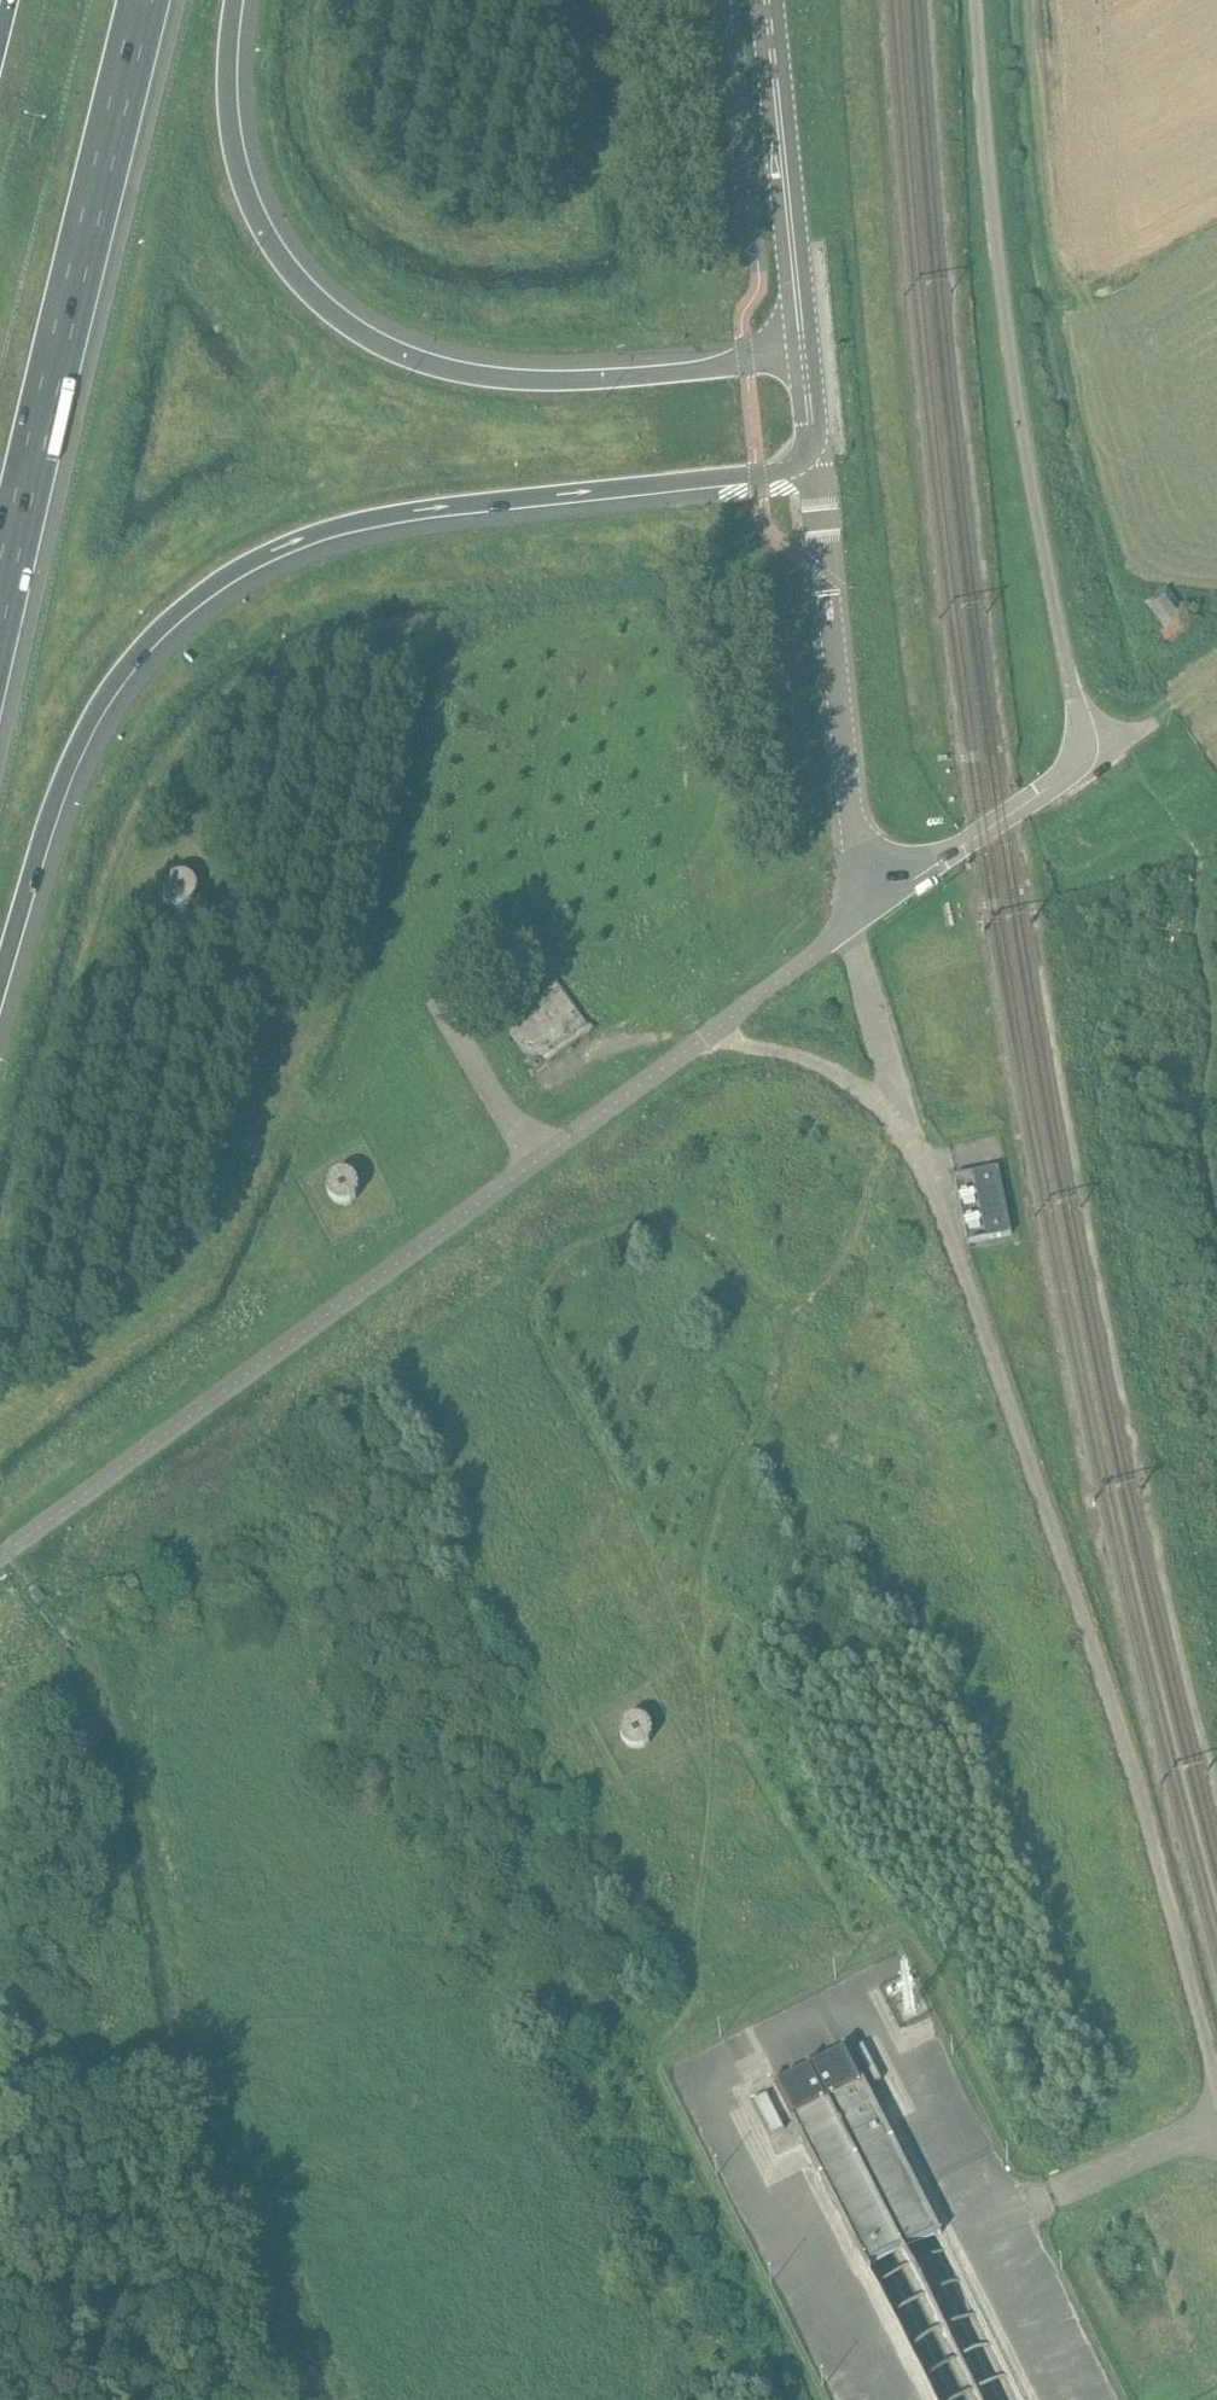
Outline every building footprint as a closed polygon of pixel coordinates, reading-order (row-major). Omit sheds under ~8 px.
[(1146,603),(1166,631),(1188,615),(1167,587),(1146,603)] [(676,745),(678,763),(689,761),(687,744),(676,745)] [(193,916),(197,911),(198,906),(197,900),(195,894),(190,890),(185,888),(179,888),(173,891),(169,895),(166,900),(166,906),(167,912),(171,917),(176,920),(182,921),(188,919),(193,916)] [(551,987),(502,1024),(527,1058),(522,1065),(532,1078),(597,1028),(594,1024),(590,1024),(558,982),(551,987)] [(986,1239),(967,1243),(968,1244),(1012,1235),(999,1168),(954,1177),(955,1179),(973,1175),(986,1239)] [(357,1199),(359,1195),(360,1189),(357,1182),(354,1177),(348,1175),(342,1174),(336,1175),(331,1180),(328,1184),(327,1191),(329,1198),(334,1203),(339,1205),(345,1206),(352,1203),(357,1199)] [(46,1601),(38,1590),(29,1596),(38,1607),(46,1601)] [(652,1732),(654,1724),(650,1714),(640,1707),(630,1707),(621,1713),(617,1721),(619,1733),(628,1742),(636,1743),(645,1740),(652,1732)] [(872,2080),(881,2075),(863,2039),(854,2044),(872,2080)] [(848,2047),(846,2044),(842,2046),(845,2051),(814,2067),(811,2061),(807,2063),(811,2069),(779,2085),(776,2080),(772,2082),(773,2085),(792,2121),(868,2271),(869,2271),(872,2269),(870,2265),(884,2258),(903,2249),(905,2253),(908,2252),(905,2247),(921,2239),(936,2231),(939,2235),(940,2235),(943,2233),(866,2083),(848,2047)] [(770,2132),(785,2124),(766,2089),(751,2096),(770,2132)]
